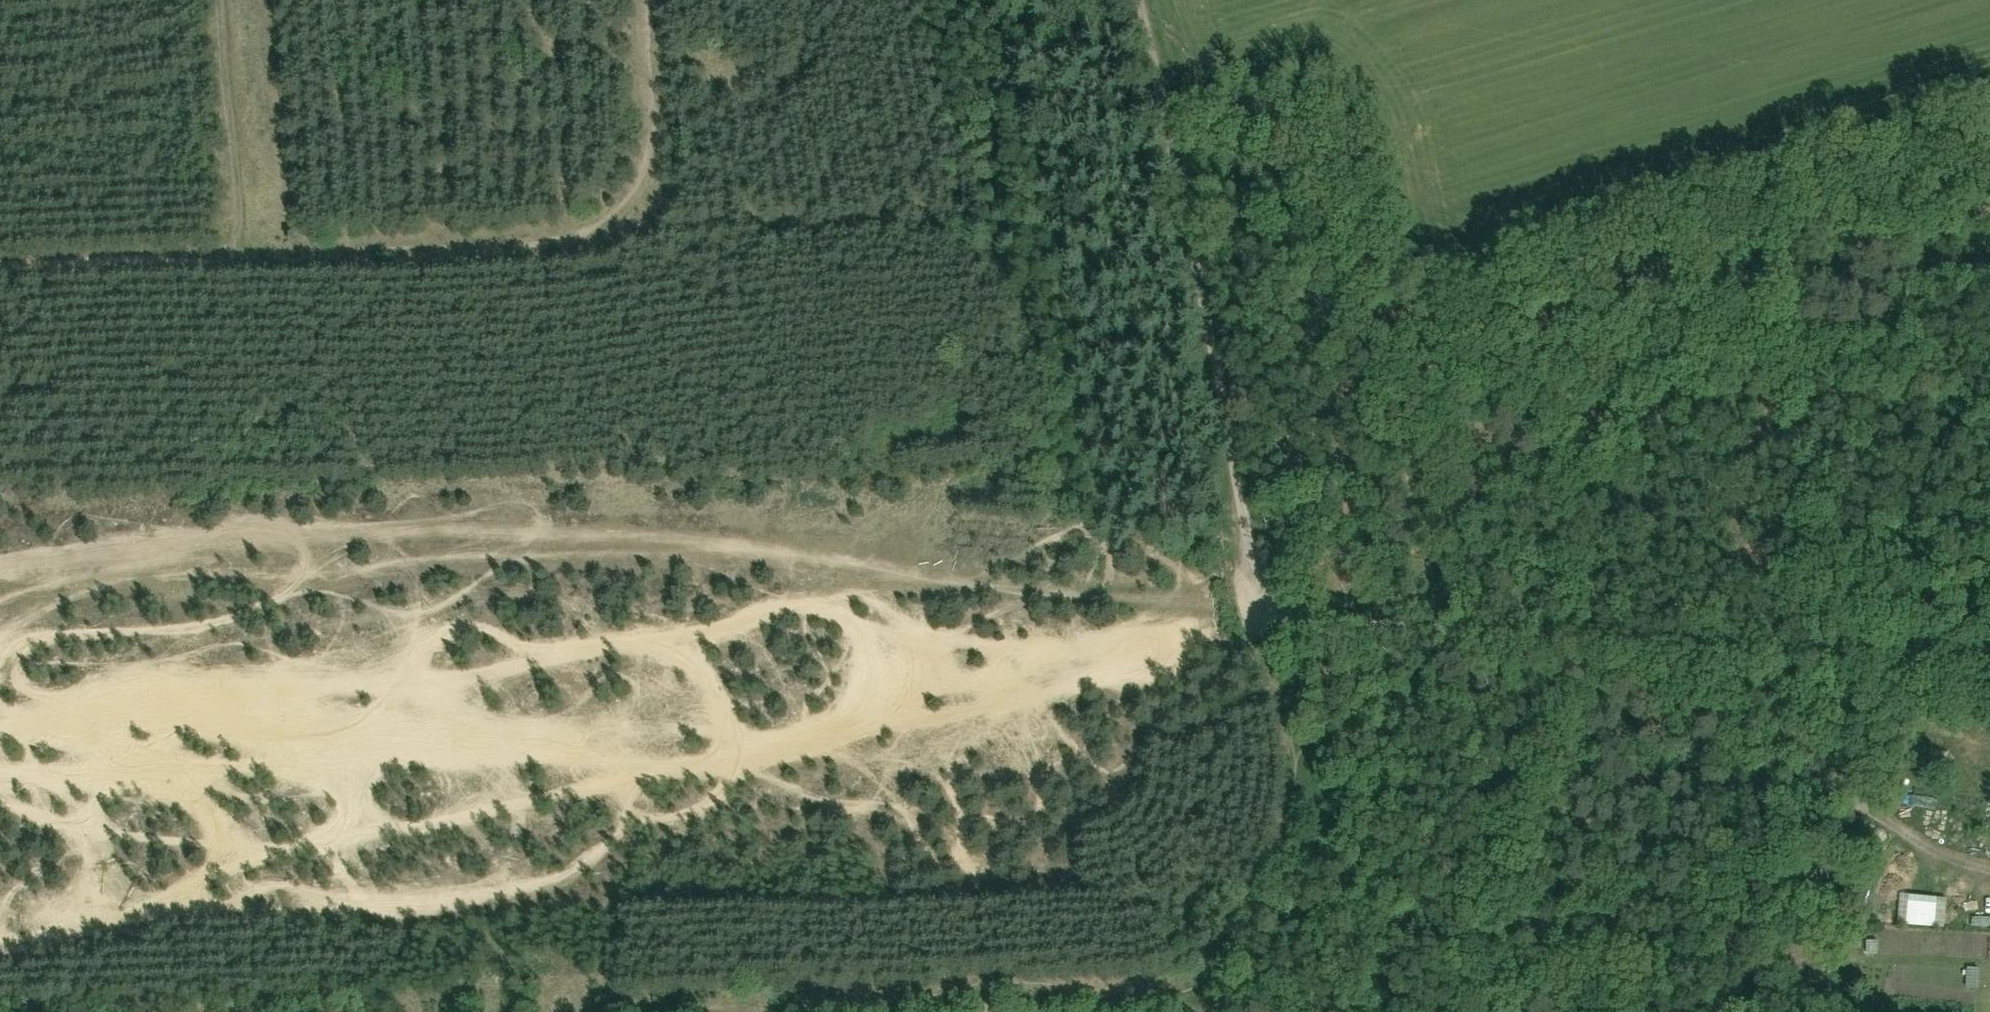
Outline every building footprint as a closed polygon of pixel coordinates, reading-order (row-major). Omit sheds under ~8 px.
[(1979,1005),(1980,982),(1953,982),(1953,1005),(1979,1005)]
